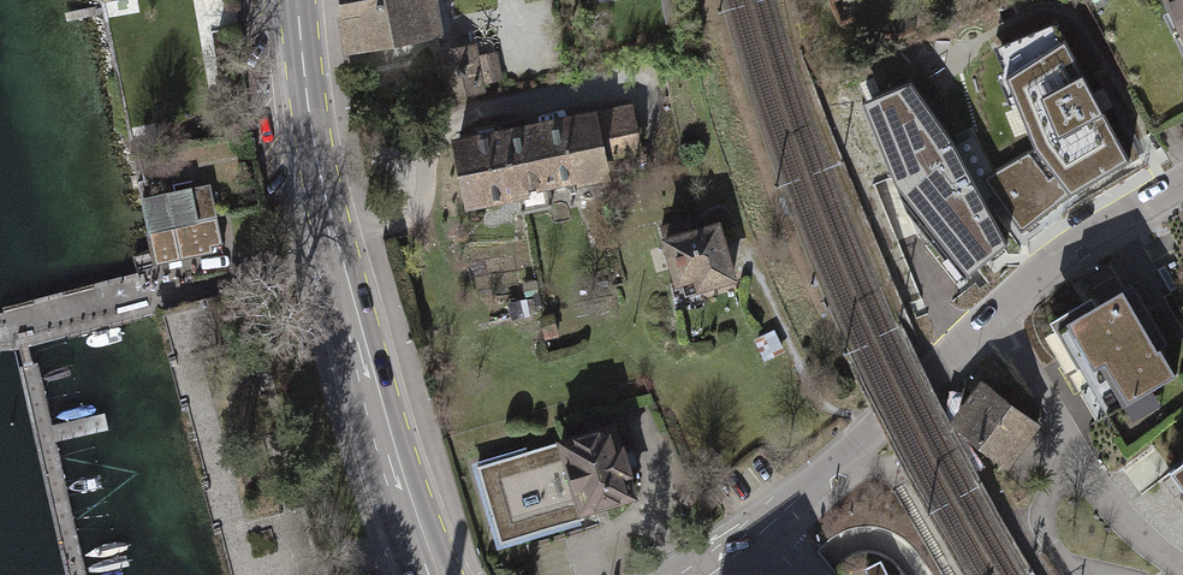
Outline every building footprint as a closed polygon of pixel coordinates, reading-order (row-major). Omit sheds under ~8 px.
[(345,54),(445,37),(439,0),(336,0),(345,54)] [(1182,42),(1182,0),(1161,0),(1182,42)] [(1057,28),(995,55),(1034,152),(986,181),(1022,234),(1066,199),(1072,204),(1130,166),(1109,107),(1093,117),(1057,28)] [(441,99),(479,92),(477,83),(472,55),(470,41),(432,48),(441,99)] [(472,55),(477,83),(496,79),(491,51),(472,55)] [(952,147),(911,87),(861,109),(894,191),(968,283),(1009,250),(952,147)] [(629,107),(523,129),(541,195),(643,175),(629,107)] [(523,129),(449,145),(464,215),(541,195),(523,129)] [(210,185),(141,201),(156,267),(214,254),(213,249),(224,247),(210,185)] [(716,217),(659,232),(673,288),(731,273),(716,217)] [(1118,288),(1048,328),(1102,421),(1172,381),(1118,288)] [(749,338),(759,361),(779,352),(769,330),(749,338)] [(1044,426),(985,382),(952,426),(1011,470),(1044,426)] [(626,428),(482,470),(504,548),(648,506),(626,428)] [(1172,471),(1182,486),(1182,463),(1172,471)] [(861,574),(883,574),(876,560),(858,569),(861,574)]
